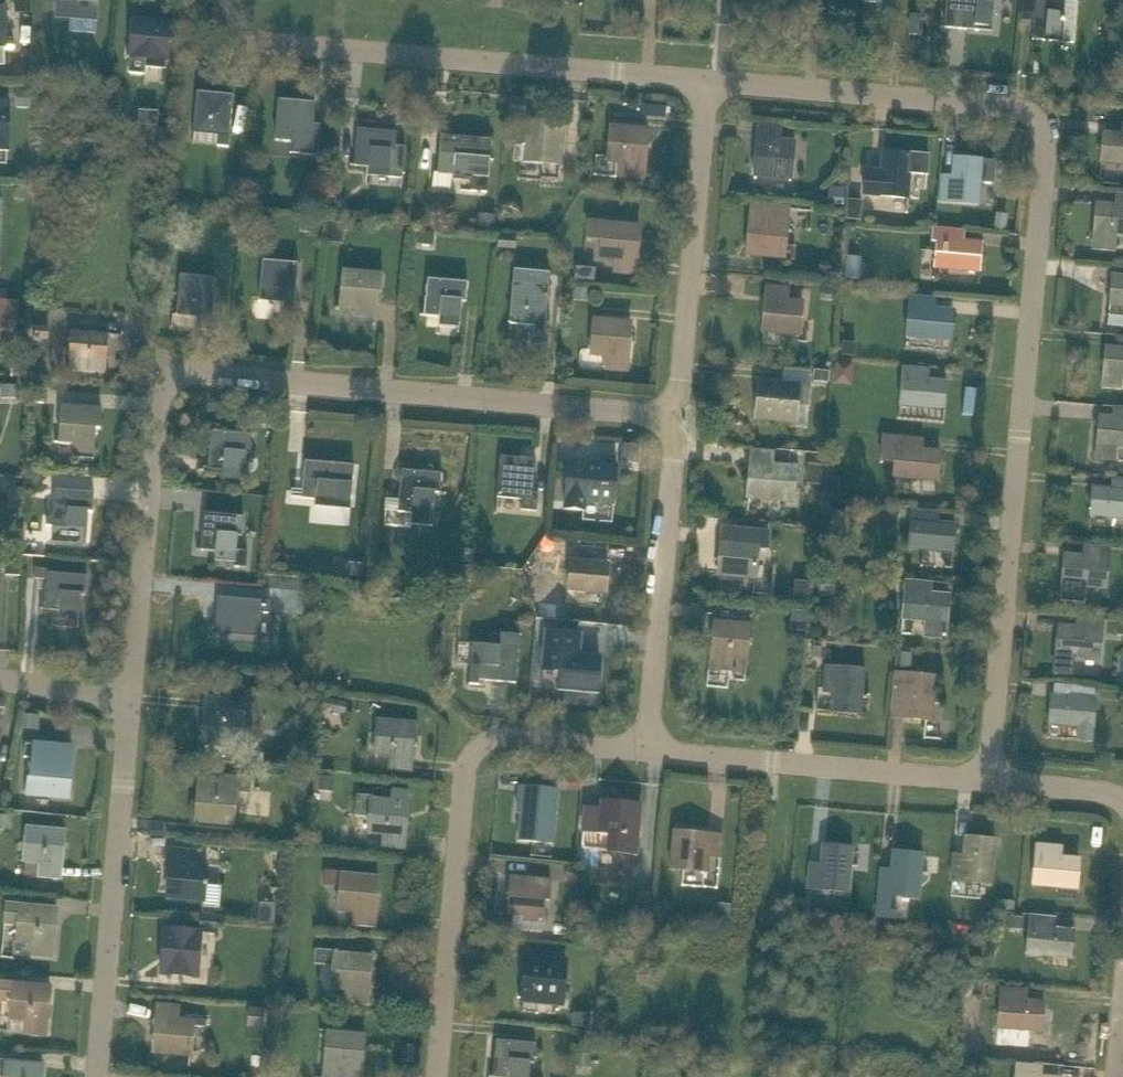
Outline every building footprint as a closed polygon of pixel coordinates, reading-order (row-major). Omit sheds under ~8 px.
[(56,17),(96,20),(96,16),(97,0),(61,0),(61,1),(57,0),(57,2),(56,17)] [(944,28),(991,32),(994,0),(947,0),(944,28)] [(1064,1),(1057,0),(1036,0),(1032,40),(1061,42),(1063,22),(1064,22),(1065,18),(1063,18),(1064,1)] [(126,56),(126,57),(130,57),(129,74),(144,76),(145,67),(165,69),(166,65),(167,43),(171,43),(173,24),(133,20),(130,56),(126,56)] [(29,107),(30,91),(17,91),(17,107),(29,107)] [(228,147),(233,96),(197,92),(194,133),(209,135),(209,129),(219,130),(217,146),(228,147)] [(512,99),(511,112),(524,113),(525,100),(512,99)] [(312,125),(315,103),(279,100),(275,141),(300,143),(299,154),(316,156),(319,125),(312,125)] [(0,102),(0,151),(8,151),(9,102),(0,102)] [(664,117),(665,107),(644,105),(643,115),(664,117)] [(141,113),(140,125),(157,126),(158,114),(141,113)] [(560,165),(563,125),(528,122),(525,147),(515,146),(514,161),(560,165)] [(612,129),(613,126),(611,126),(608,163),(610,163),(610,161),(622,162),(621,175),(645,177),(646,162),(645,162),(648,129),(646,129),(646,131),(612,129)] [(349,165),(349,166),(368,167),(388,169),(387,178),(402,179),(405,147),(395,146),(397,132),(357,129),(354,165),(349,165)] [(1103,135),(1101,163),(1102,161),(1122,163),(1122,137),(1103,135)] [(434,173),(433,187),(448,188),(448,189),(450,189),(451,175),(453,175),(473,176),(472,182),(471,191),(487,193),(491,141),(442,136),(438,172),(434,172),(434,173)] [(793,141),(793,144),(757,140),(756,142),(758,142),(754,178),(755,178),(756,175),(789,178),(789,181),(790,181),(794,141),(793,141)] [(927,156),(884,152),(882,178),(866,176),(867,172),(865,171),(863,195),(908,199),(909,198),(907,197),(909,172),(925,174),(927,156)] [(940,175),(938,201),(951,202),(979,205),(979,204),(977,204),(979,183),(992,184),(993,178),(994,162),(983,161),(954,158),(953,176),(940,175)] [(15,189),(15,199),(25,199),(25,189),(15,189)] [(1093,250),(1113,251),(1114,233),(1122,234),(1122,195),(1119,195),(1118,207),(1097,205),(1094,232),(1095,232),(1093,250)] [(334,197),(333,209),(343,210),(344,202),(340,198),(334,197)] [(846,201),(844,219),(857,221),(859,202),(846,201)] [(788,209),(752,206),(751,205),(749,220),(750,220),(747,256),(748,256),(749,254),(782,257),(782,259),(794,261),(795,247),(784,246),(788,209)] [(591,221),(590,221),(588,240),(589,240),(590,234),(602,235),(600,259),(601,259),(601,256),(637,260),(637,259),(636,259),(639,226),(638,226),(638,228),(604,225),(605,222),(603,222),(591,221)] [(934,228),(933,240),(937,241),(936,252),(935,269),(936,269),(936,267),(978,271),(978,273),(979,273),(981,244),(964,243),(955,242),(956,230),(934,228)] [(295,299),(298,264),(263,261),(259,301),(275,303),(275,298),(295,299)] [(820,265),(819,278),(833,279),(834,267),(820,265)] [(545,322),(550,273),(514,270),(509,323),(525,325),(525,320),(545,322)] [(380,294),(382,275),(342,272),(339,308),(335,307),(335,308),(373,312),(372,325),(374,325),(376,294),(380,294)] [(210,331),(215,278),(180,275),(176,316),(193,317),(193,312),(206,314),(205,330),(210,331)] [(1112,278),(1109,306),(1110,306),(1110,304),(1122,305),(1122,279),(1112,278)] [(466,302),(468,282),(428,279),(425,315),(420,314),(420,315),(459,319),(458,332),(459,332),(462,301),(466,302)] [(822,285),(821,298),(835,299),(836,286),(822,285)] [(922,310),(923,298),(910,297),(906,337),(907,337),(907,335),(949,339),(949,341),(950,341),(953,313),(922,310)] [(801,300),(801,302),(765,299),(765,300),(766,300),(763,334),(764,334),(765,331),(798,334),(798,337),(799,337),(802,300),(801,300)] [(16,303),(0,302),(0,330),(5,330),(6,321),(16,321),(16,303)] [(595,321),(596,319),(594,319),(591,356),(592,356),(592,353),(605,354),(604,368),(628,370),(629,355),(627,355),(630,322),(629,322),(629,324),(595,321)] [(105,373),(108,334),(71,331),(68,370),(105,373)] [(843,343),(842,355),(854,356),(855,344),(843,343)] [(1122,350),(1106,348),(1103,376),(1102,376),(1101,388),(1120,390),(1121,376),(1122,376),(1122,350)] [(925,381),(926,369),(903,367),(900,408),(901,406),(943,410),(943,411),(944,411),(946,383),(925,381)] [(813,371),(812,382),(826,383),(827,372),(813,371)] [(808,408),(810,388),(758,383),(755,418),(796,422),(797,407),(808,408)] [(100,429),(102,410),(62,406),(59,442),(55,442),(55,443),(93,446),(92,460),(94,460),(96,429),(100,429)] [(1118,408),(1117,420),(1099,418),(1095,459),(1115,461),(1117,447),(1122,447),(1122,408),(1118,408)] [(249,454),(251,435),(212,431),(208,467),(204,467),(204,468),(242,471),(241,485),(242,485),(245,454),(249,454)] [(922,452),(923,439),(883,435),(880,461),(881,461),(882,457),(895,458),(893,478),(894,478),(894,476),(936,480),(936,482),(937,482),(940,453),(922,452)] [(625,446),(624,462),(637,463),(639,447),(625,446)] [(531,511),(536,460),(500,457),(497,498),(514,499),(514,494),(522,494),(520,510),(531,511)] [(296,497),(296,498),(316,500),(315,505),(351,508),(354,466),(305,461),(302,498),(296,497)] [(614,505),(617,467),(569,463),(565,509),(585,511),(585,502),(614,505)] [(786,465),(786,467),(749,464),(749,465),(751,466),(748,499),(749,499),(749,496),(783,499),(783,502),(795,503),(796,494),(785,493),(787,465),(786,465)] [(440,493),(442,474),(402,470),(399,506),(390,505),(390,507),(412,509),(411,524),(433,526),(436,493),(440,493)] [(1115,478),(1114,491),(1093,489),(1090,517),(1091,517),(1091,515),(1122,518),(1122,479),(1115,478)] [(93,512),(94,493),(55,489),(52,525),(47,525),(47,526),(86,529),(85,544),(86,544),(89,512),(93,512)] [(24,492),(11,492),(11,509),(18,509),(18,505),(24,505),(24,492)] [(937,513),(937,512),(913,510),(909,550),(910,550),(910,548),(952,552),(952,554),(953,554),(955,526),(924,523),(925,512),(937,513)] [(242,536),(244,517),(204,513),(201,549),(197,549),(196,550),(235,554),(234,567),(246,568),(248,551),(237,550),(238,536),(242,536)] [(721,547),(718,577),(720,577),(720,574),(753,577),(753,580),(754,580),(756,557),(757,548),(767,549),(769,532),(768,532),(723,528),(722,535),(722,542),(722,543),(721,547)] [(1062,585),(1060,601),(1084,604),(1086,586),(1105,588),(1105,589),(1106,590),(1109,549),(1086,547),(1085,559),(1064,557),(1062,585)] [(605,594),(608,564),(571,560),(568,590),(566,590),(564,603),(574,604),(576,591),(605,594)] [(5,575),(20,576),(21,563),(6,562),(5,575)] [(48,573),(49,570),(35,569),(34,579),(47,580),(44,608),(40,607),(40,609),(78,612),(77,626),(78,626),(81,595),(85,596),(87,576),(48,573)] [(918,593),(919,581),(906,580),(902,620),(903,620),(903,618),(925,620),(924,636),(945,638),(949,596),(918,593)] [(252,621),(253,601),(219,598),(215,633),(256,637),(257,621),(252,621)] [(791,610),(789,629),(803,630),(805,611),(791,610)] [(538,619),(537,633),(548,633),(550,634),(552,621),(538,619)] [(715,623),(715,621),(714,620),(711,654),(709,654),(708,668),(745,672),(750,624),(749,624),(749,627),(715,623)] [(1102,631),(1075,629),(1058,627),(1055,656),(1056,656),(1056,654),(1073,655),(1098,658),(1098,660),(1099,660),(1102,631)] [(472,665),(470,684),(479,685),(479,680),(516,683),(520,635),(500,633),(499,646),(473,644),(473,645),(476,645),(474,665),(472,665)] [(597,691),(599,661),(562,657),(559,688),(597,691)] [(865,671),(824,667),(822,689),(834,691),(833,712),(861,715),(861,714),(859,713),(860,697),(862,697),(860,696),(863,671),(865,671)] [(935,678),(935,677),(895,673),(893,696),(905,698),(903,718),(931,721),(931,720),(929,720),(931,703),(933,704),(933,703),(931,703),(933,678),(935,678)] [(1092,741),(1095,702),(1051,698),(1049,726),(1050,724),(1077,727),(1076,740),(1092,741)] [(25,715),(24,730),(36,731),(37,716),(25,715)] [(379,721),(380,719),(378,719),(375,757),(376,757),(377,754),(413,757),(413,756),(412,756),(414,722),(413,722),(413,724),(379,721)] [(27,793),(69,797),(70,782),(68,782),(71,751),(25,747),(24,757),(34,758),(32,778),(28,778),(27,793)] [(232,827),(237,780),(201,776),(200,789),(198,789),(198,790),(199,790),(196,823),(197,824),(198,821),(231,824),(231,827),(232,827)] [(320,776),(318,790),(332,791),(334,777),(320,776)] [(552,844),(557,791),(519,788),(517,811),(517,815),(520,815),(518,841),(552,844)] [(405,835),(409,792),(395,790),(394,801),(373,799),(373,797),(357,795),(355,815),(370,816),(368,835),(369,835),(370,832),(406,836),(406,835),(405,835)] [(635,853),(639,807),(603,804),(600,834),(602,834),(602,831),(612,832),(610,850),(608,850),(608,851),(635,853)] [(26,863),(26,861),(40,862),(39,876),(61,878),(62,863),(61,863),(64,830),(28,826),(25,863),(26,863)] [(707,834),(706,835),(673,832),(673,833),(676,834),(673,867),(670,867),(670,868),(707,872),(707,870),(704,870),(706,855),(720,856),(722,835),(707,834)] [(995,841),(995,840),(967,838),(964,869),(951,868),(950,881),(991,884),(989,883),(993,841),(995,841)] [(1048,858),(1049,846),(1036,845),(1033,885),(1034,885),(1034,883),(1059,885),(1076,887),(1076,889),(1077,889),(1079,861),(1048,858)] [(853,849),(853,848),(824,846),(820,890),(849,892),(849,891),(847,891),(849,866),(851,866),(849,866),(851,849),(853,849)] [(191,866),(192,851),(170,849),(168,865),(170,866),(167,899),(202,902),(203,902),(205,885),(207,886),(207,882),(205,882),(207,865),(205,865),(205,868),(191,866)] [(881,872),(877,917),(895,919),(896,911),(889,911),(891,896),(901,897),(919,899),(919,898),(917,897),(919,877),(919,872),(921,855),(923,856),(923,855),(895,852),(893,869),(893,873),(881,872)] [(326,871),(325,886),(339,887),(341,872),(326,871)] [(343,876),(343,873),(342,873),(338,912),(340,912),(340,909),(376,912),(376,911),(375,911),(378,877),(377,876),(377,879),(343,876)] [(549,901),(551,881),(511,877),(508,913),(503,913),(502,923),(512,924),(513,915),(542,918),(541,927),(542,927),(545,900),(549,901)] [(638,908),(648,909),(649,894),(639,893),(638,908)] [(20,908),(20,905),(9,904),(7,918),(17,919),(15,942),(16,942),(16,940),(30,941),(28,963),(50,965),(52,943),(53,943),(53,942),(51,942),(55,909),(54,909),(53,911),(20,908)] [(718,904),(717,917),(731,918),(733,905),(718,904)] [(1040,928),(1041,916),(1031,915),(1026,955),(1027,955),(1027,954),(1069,958),(1069,960),(1070,960),(1073,931),(1040,928)] [(197,980),(201,932),(164,929),(162,943),(164,943),(161,976),(162,976),(162,974),(196,977),(196,979),(197,980)] [(336,955),(336,952),(335,952),(332,990),(333,990),(333,987),(369,991),(369,989),(368,989),(371,955),(370,955),(370,958),(336,955)] [(563,984),(565,965),(526,961),(522,997),(518,996),(517,997),(556,1001),(555,1010),(557,1010),(559,984),(563,984)] [(15,986),(15,983),(3,982),(2,996),(13,997),(11,1020),(12,1020),(12,1018),(26,1019),(25,1033),(47,1035),(48,1021),(48,1020),(47,1020),(50,986),(49,986),(49,989),(15,986)] [(1011,1001),(1012,989),(1000,987),(999,1000),(1000,1000),(997,1028),(998,1028),(999,1026),(1041,1030),(1041,1032),(1044,1004),(1011,1001)] [(157,1021),(154,1054),(155,1054),(155,1051),(189,1055),(189,1057),(190,1057),(193,1020),(192,1020),(192,1023),(179,1021),(180,1008),(157,1006),(156,1019),(155,1021),(157,1021)] [(577,1013),(576,1026),(589,1027),(590,1014),(577,1013)] [(329,1030),(319,1030),(328,1031),(324,1076),(360,1076),(361,1069),(362,1069),(362,1068),(361,1068),(364,1034),(363,1033),(363,1036),(329,1033),(329,1030)] [(536,1044),(496,1040),(493,1076),(488,1076),(542,1076),(528,1075),(530,1063),(534,1064),(536,1044)] [(577,1053),(576,1066),(588,1067),(589,1054),(577,1053)] [(8,1060),(0,1059),(0,1073),(6,1073),(5,1076),(42,1076),(43,1064),(42,1063),(41,1066),(8,1063),(8,1060)] [(1028,1065),(1016,1064),(1015,1076),(1027,1076),(1026,1076),(1028,1065)]
